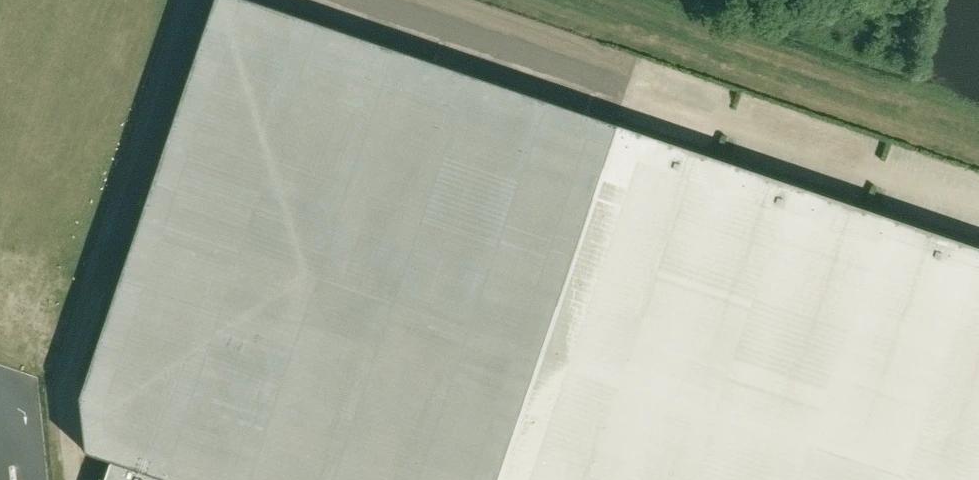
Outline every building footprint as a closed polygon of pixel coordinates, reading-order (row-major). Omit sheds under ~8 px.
[(78,397),(84,451),(111,460),(104,479),(166,479),(167,479),(170,479),(978,479),(978,246),(615,123),(579,111),(253,0),(213,0),(78,397)]
